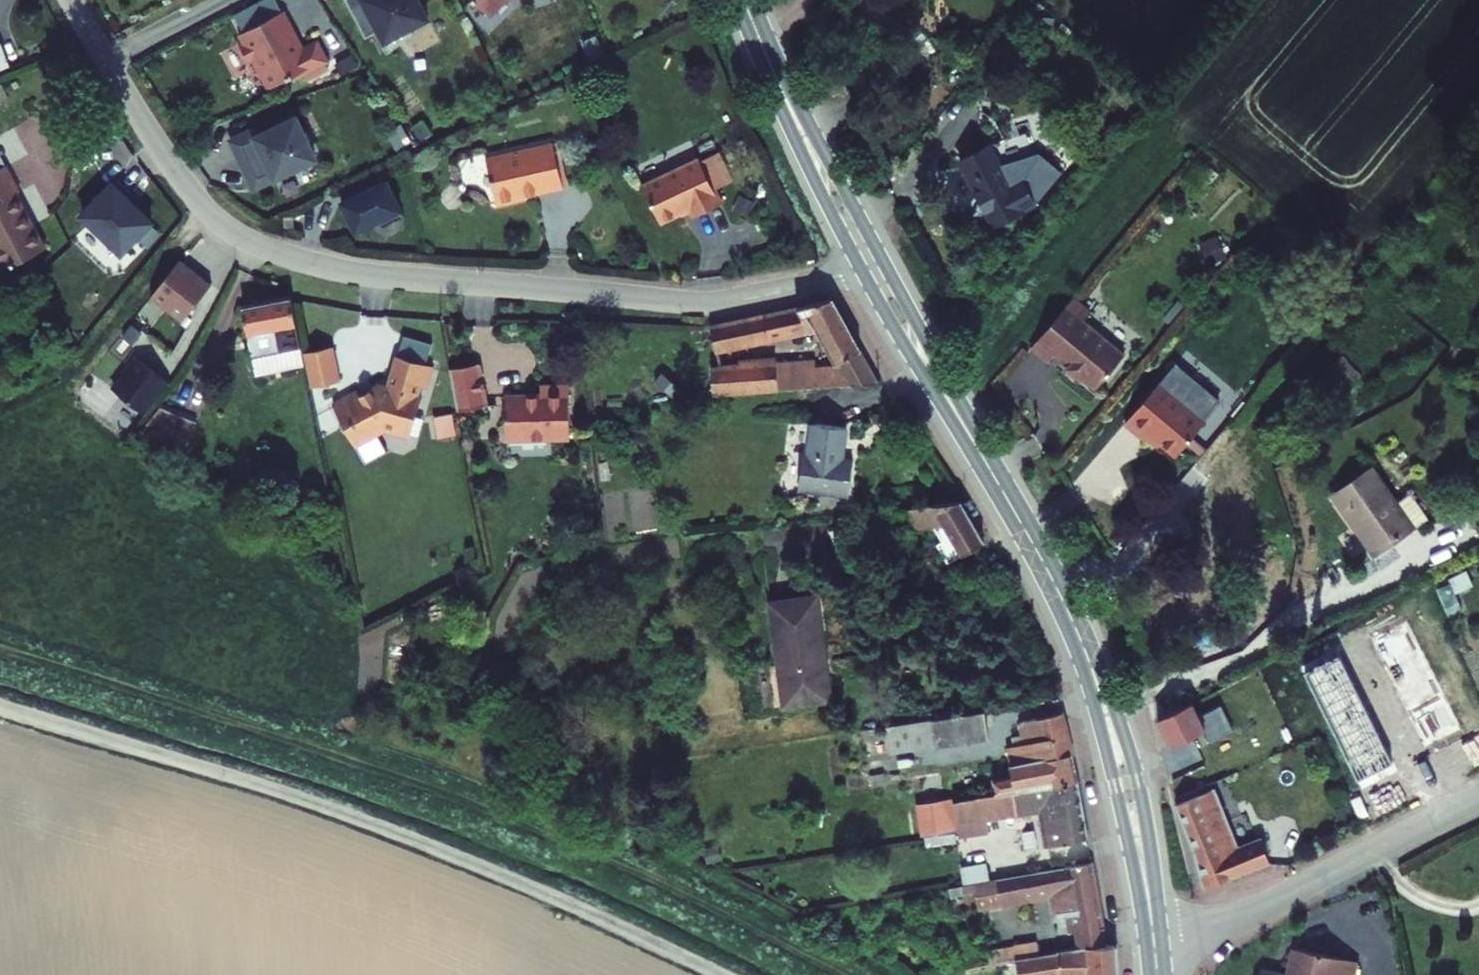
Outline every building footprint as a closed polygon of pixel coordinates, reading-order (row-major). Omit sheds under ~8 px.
[(294,0),(291,0),(249,21),(252,28),(248,30),(258,49),(266,45),(280,74),(301,64),(303,68),(339,50),(327,27),(310,36),(304,25),(306,24),(294,0)] [(434,0),(360,0),(376,29),(389,22),(400,43),(424,24),(421,19),(439,9),(434,0)] [(499,8),(508,0),(492,0),(499,8)] [(7,40),(0,43),(0,66),(15,60),(7,40)] [(330,147),(311,106),(276,122),(273,115),(246,127),(268,175),(330,147)] [(498,191),(568,180),(562,136),(491,147),(498,191)] [(968,166),(1001,231),(1041,209),(1028,184),(1019,189),(1000,149),(968,166)] [(703,210),(730,198),(709,153),(652,179),(669,216),(700,202),(703,210)] [(18,271),(56,244),(19,194),(23,191),(6,166),(0,170),(0,246),(18,271)] [(415,206),(399,169),(353,190),(364,214),(372,210),(374,217),(389,210),(393,217),(415,206)] [(223,281),(192,255),(162,291),(193,317),(223,281)] [(716,324),(719,348),(729,346),(826,325),(839,357),(851,385),(879,382),(840,295),(716,324)] [(1098,393),(1126,360),(1084,324),(1092,315),(1075,301),(1032,350),(1050,365),(1056,358),(1070,369),(1068,371),(1081,382),(1083,381),(1098,393)] [(312,370),(303,329),(298,305),(251,314),(263,379),(312,370)] [(719,348),(721,367),(732,366),(729,346),(719,348)] [(479,348),(450,354),(458,395),(488,389),(479,348)] [(179,379),(148,352),(121,383),(152,410),(154,407),(179,379)] [(341,352),(312,358),(319,392),(349,386),(341,352)] [(1342,352),(1322,370),(1341,390),(1361,372),(1342,352)] [(417,414),(423,415),(427,395),(422,394),(426,379),(433,381),(436,364),(400,356),(393,388),(385,386),(365,399),(363,394),(339,409),(354,431),(359,428),(370,446),(393,430),(412,434),(417,414)] [(824,358),(828,387),(851,385),(839,357),(824,358)] [(714,368),(718,399),(828,387),(824,358),(732,366),(721,367),(714,368)] [(504,426),(568,427),(569,375),(541,374),(541,384),(505,383),(504,426)] [(1170,377),(1162,387),(1203,422),(1210,414),(1208,409),(1192,396),(1190,391),(1175,379),(1170,377)] [(1151,438),(1175,459),(1205,424),(1203,422),(1162,387),(1159,385),(1125,426),(1146,443),(1151,438)] [(153,446),(179,456),(192,423),(154,407),(152,410),(133,432),(149,439),(147,442),(153,446)] [(813,428),(810,493),(856,496),(857,475),(847,474),(850,430),(813,428)] [(1352,493),(1390,553),(1430,527),(1414,502),(1393,467),(1352,493)] [(1427,494),(1414,502),(1430,527),(1443,519),(1427,494)] [(891,512),(893,530),(953,525),(973,555),(996,542),(971,503),(943,506),(891,512)] [(776,600),(786,707),(834,703),(825,613),(822,613),(821,596),(776,600)] [(1161,717),(1172,745),(1201,731),(1210,727),(1204,714),(1249,692),(1242,678),(1161,717)] [(980,711),(860,729),(861,735),(883,731),(885,746),(983,731),(980,711)] [(1018,763),(1028,761),(1075,754),(1064,711),(1021,718),(1026,744),(1013,746),(1016,763),(1018,763)] [(1179,760),(1209,747),(1204,737),(1201,731),(1172,745),(1179,760)] [(1000,779),(1002,791),(1081,777),(1075,754),(1028,761),(1018,763),(1016,763),(1018,776),(1000,779)] [(957,798),(961,821),(991,816),(1044,808),(1045,813),(1088,806),(1081,777),(1002,791),(957,798)] [(1182,808),(1210,887),(1274,863),(1266,841),(1248,848),(1243,837),(1235,840),(1227,817),(1234,813),(1229,801),(1221,804),(1217,793),(1182,808)] [(957,797),(921,802),(927,834),(962,829),(961,821),(957,798),(957,797)] [(1051,845),(1096,837),(1088,806),(1045,813),(1046,817),(1051,845)] [(993,828),(991,816),(961,821),(962,829),(963,833),(993,828)] [(981,880),(984,902),(1064,888),(1068,907),(1074,905),(1078,931),(1083,930),(1111,926),(1101,859),(981,880)] [(1083,930),(1086,947),(1114,942),(1111,926),(1083,930)] [(1023,974),(1123,974),(1122,941),(1114,942),(1086,947),(1020,958),(1023,974)] [(1260,974),(1357,974),(1360,953),(1293,944),(1289,968),(1261,964),(1260,974)]
